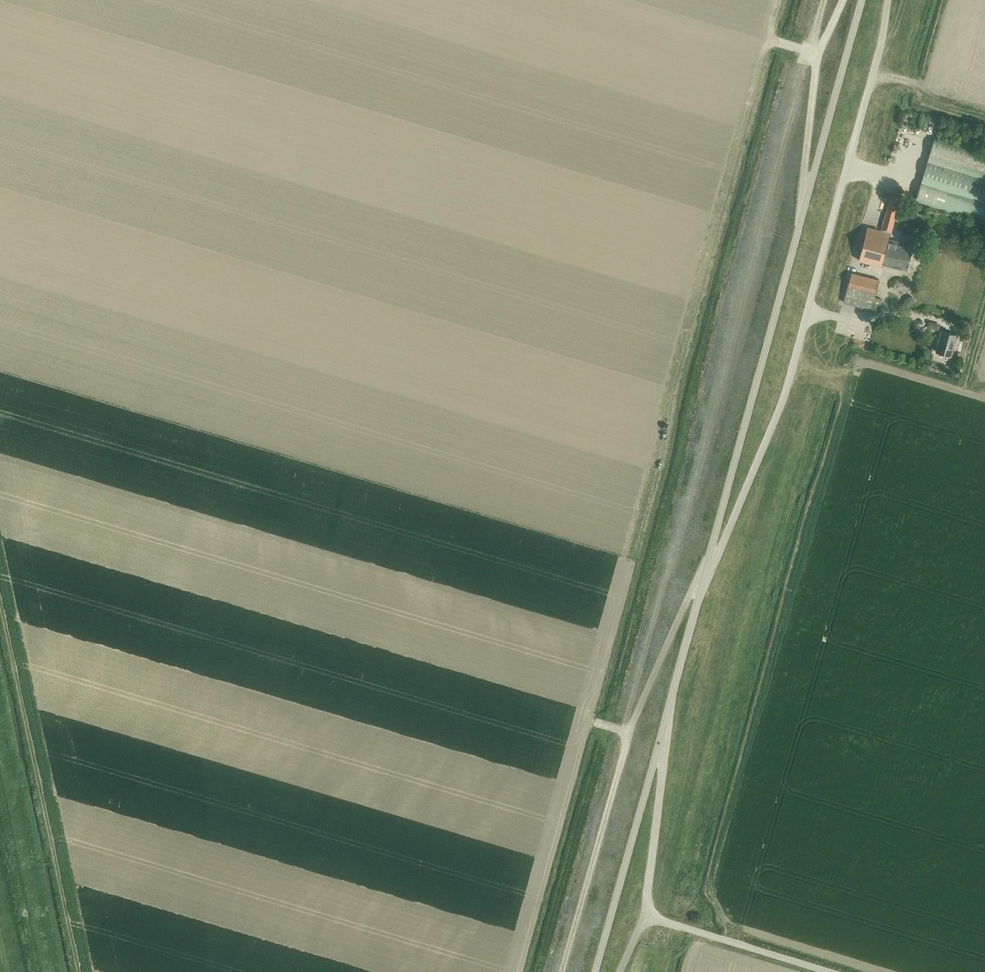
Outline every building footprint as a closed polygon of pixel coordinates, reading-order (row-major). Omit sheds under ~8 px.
[(915,203),(983,224),(984,217),(984,157),(934,141),(915,203)] [(868,227),(859,261),(883,267),(883,264),(904,270),(909,271),(917,241),(912,240),(909,239),(907,247),(898,245),(899,242),(890,239),(891,235),(891,234),(893,227),(900,199),(890,197),(881,231),(868,227)] [(844,303),(872,310),(872,309),(879,311),(883,299),(875,297),(880,280),(852,273),(844,303)] [(952,357),(958,336),(942,331),(936,352),(952,357)]
